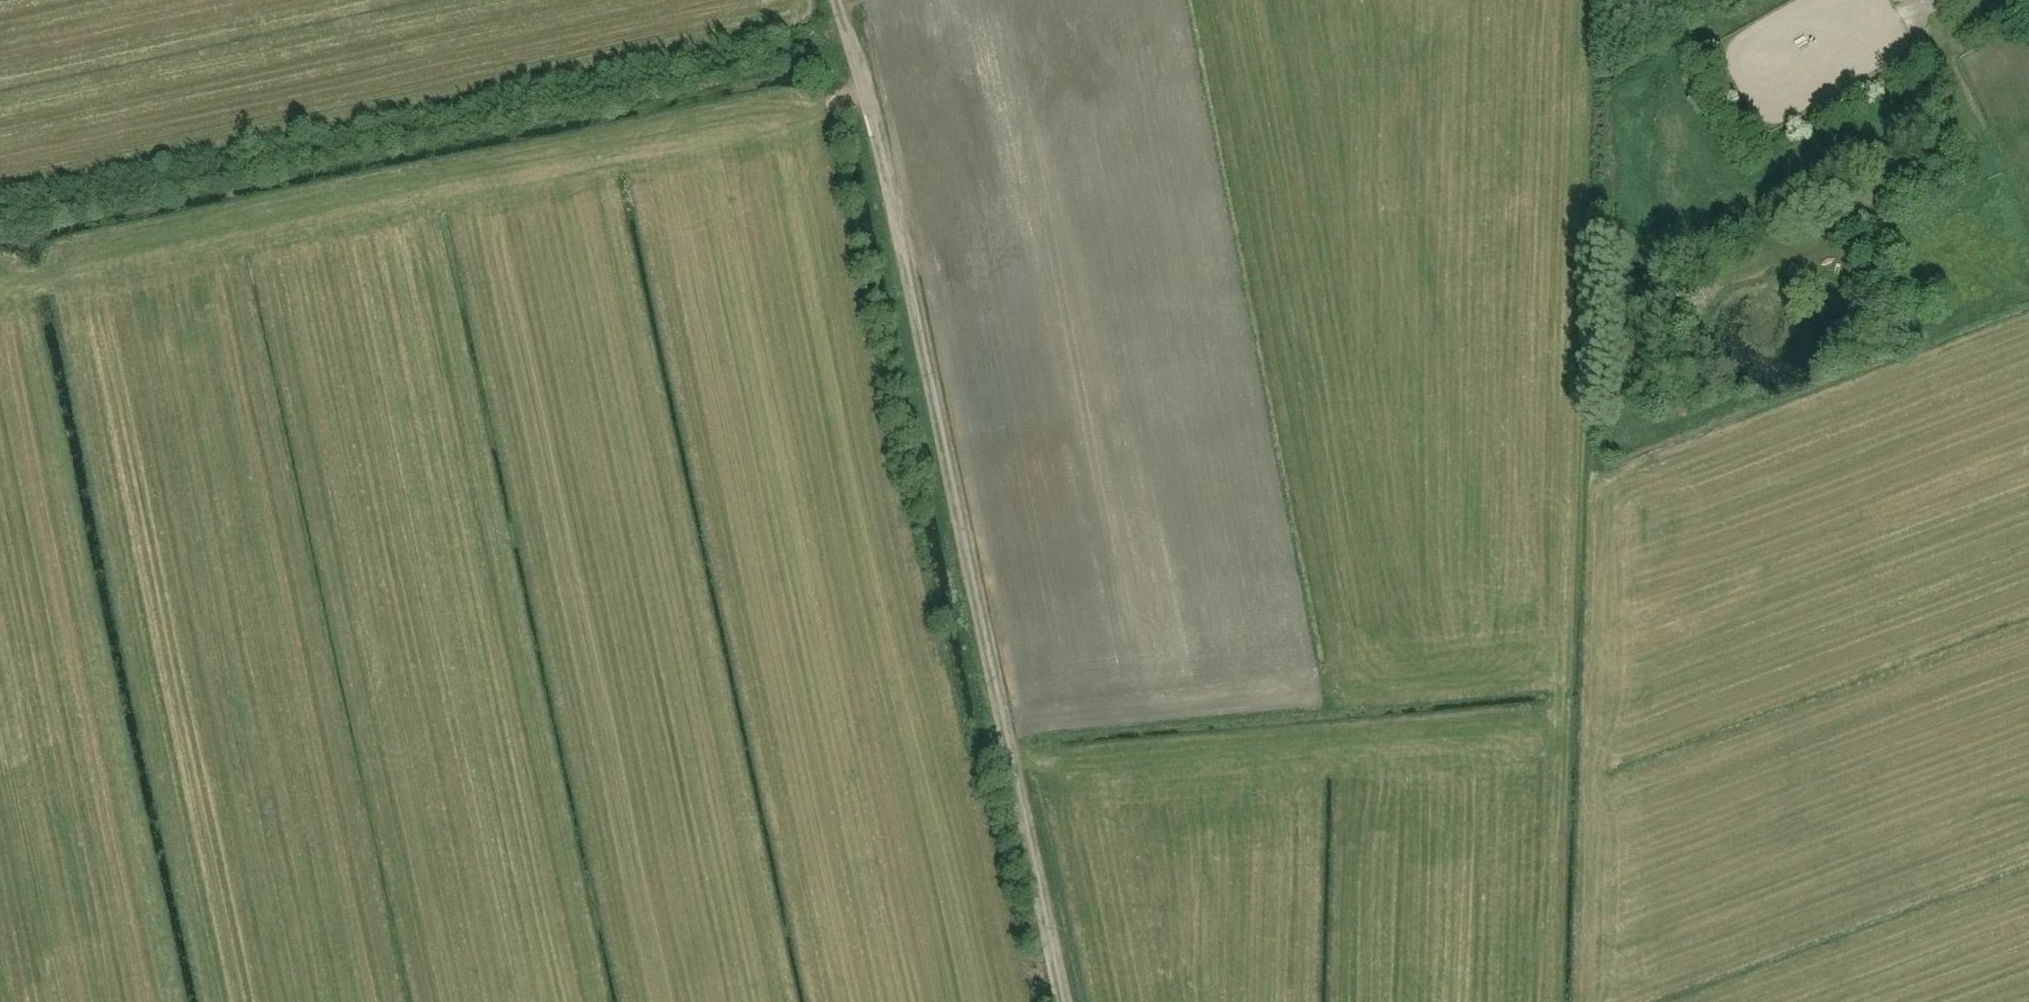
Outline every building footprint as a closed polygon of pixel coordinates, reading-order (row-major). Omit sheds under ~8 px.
[(1810,39),(1800,0),(1799,0),(1774,6),(1784,46),(1810,39)] [(1881,24),(1909,9),(1904,0),(1867,0),(1881,24)] [(1771,79),(1767,68),(1763,70),(1755,44),(1741,49),(1749,73),(1753,72),(1757,83),(1771,79)] [(1771,131),(1781,121),(1771,110),(1760,120),(1771,131)]
